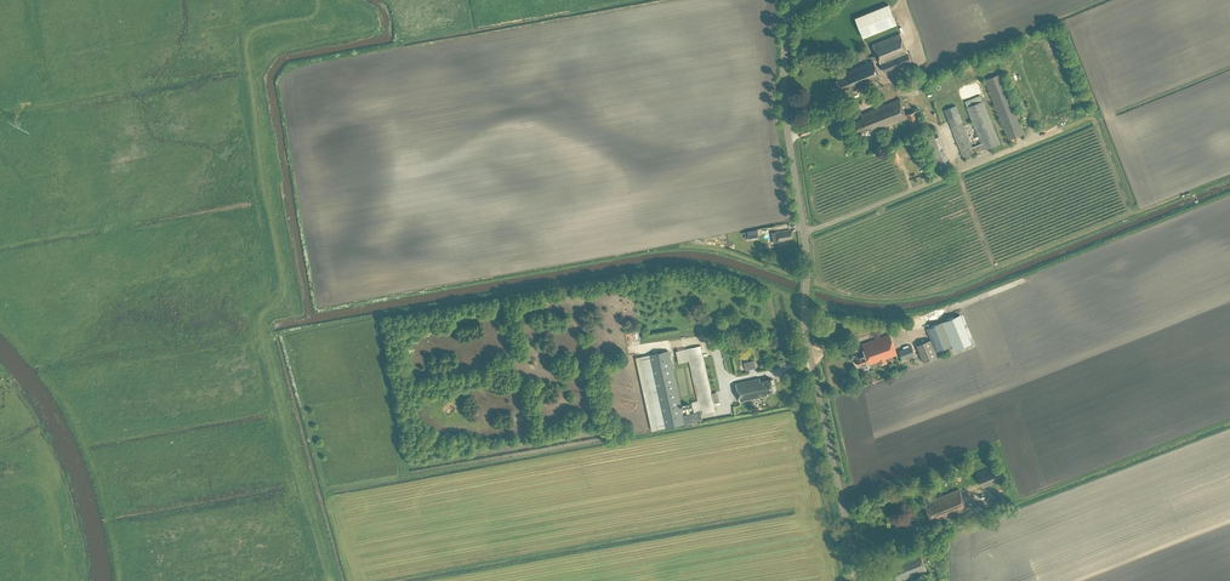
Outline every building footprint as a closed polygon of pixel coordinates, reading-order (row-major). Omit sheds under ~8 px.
[(855,17),(863,37),(897,24),(889,3),(855,17)] [(884,71),(912,60),(901,33),(873,44),(884,71)] [(881,78),(873,60),(848,70),(849,71),(843,74),(843,75),(836,78),(842,91),(849,88),(849,90),(857,87),(857,88),(858,88),(881,78)] [(984,80),(1008,140),(1025,133),(1001,73),(984,80)] [(973,147),(962,121),(956,105),(945,109),(964,157),(975,153),(984,149),(1000,143),(981,95),(965,101),(982,143),(973,147)] [(906,114),(899,99),(861,114),(863,118),(854,121),(858,133),(868,129),(868,131),(873,129),(874,130),(878,128),(878,129),(907,118),(912,130),(923,126),(917,110),(906,114)] [(953,163),(941,128),(929,132),(941,167),(953,163)] [(776,231),(772,232),(774,242),(778,242),(791,240),(790,238),(792,237),(791,231),(789,231),(789,229),(776,231)] [(960,314),(942,321),(954,349),(971,342),(960,314)] [(927,328),(936,351),(951,345),(942,322),(927,328)] [(868,363),(885,358),(897,354),(890,334),(862,344),(866,353),(856,357),(858,362),(857,363),(858,365),(859,365),(860,366),(863,365),(864,368),(865,369),(869,368),(869,366),(868,363)] [(937,356),(930,339),(916,345),(923,362),(937,356)] [(669,350),(636,357),(652,430),(696,421),(702,419),(701,413),(716,410),(701,345),(687,348),(690,357),(688,357),(700,410),(696,411),(684,414),(682,406),(673,367),(669,350)] [(900,349),(901,352),(903,358),(915,354),(912,345),(900,349)] [(760,381),(760,378),(736,383),(740,401),(762,396),(762,395),(768,394),(767,392),(775,390),(772,378),(760,381)] [(700,431),(690,433),(691,440),(701,439),(700,431)] [(984,487),(1004,479),(997,463),(977,472),(984,487)] [(967,509),(959,489),(928,501),(930,505),(927,507),(927,506),(926,507),(931,518),(938,515),(939,518),(945,516),(945,517),(967,509)] [(927,570),(920,552),(892,563),(898,579),(903,577),(904,578),(908,576),(909,577),(925,571),(926,572),(927,572),(927,570)]
